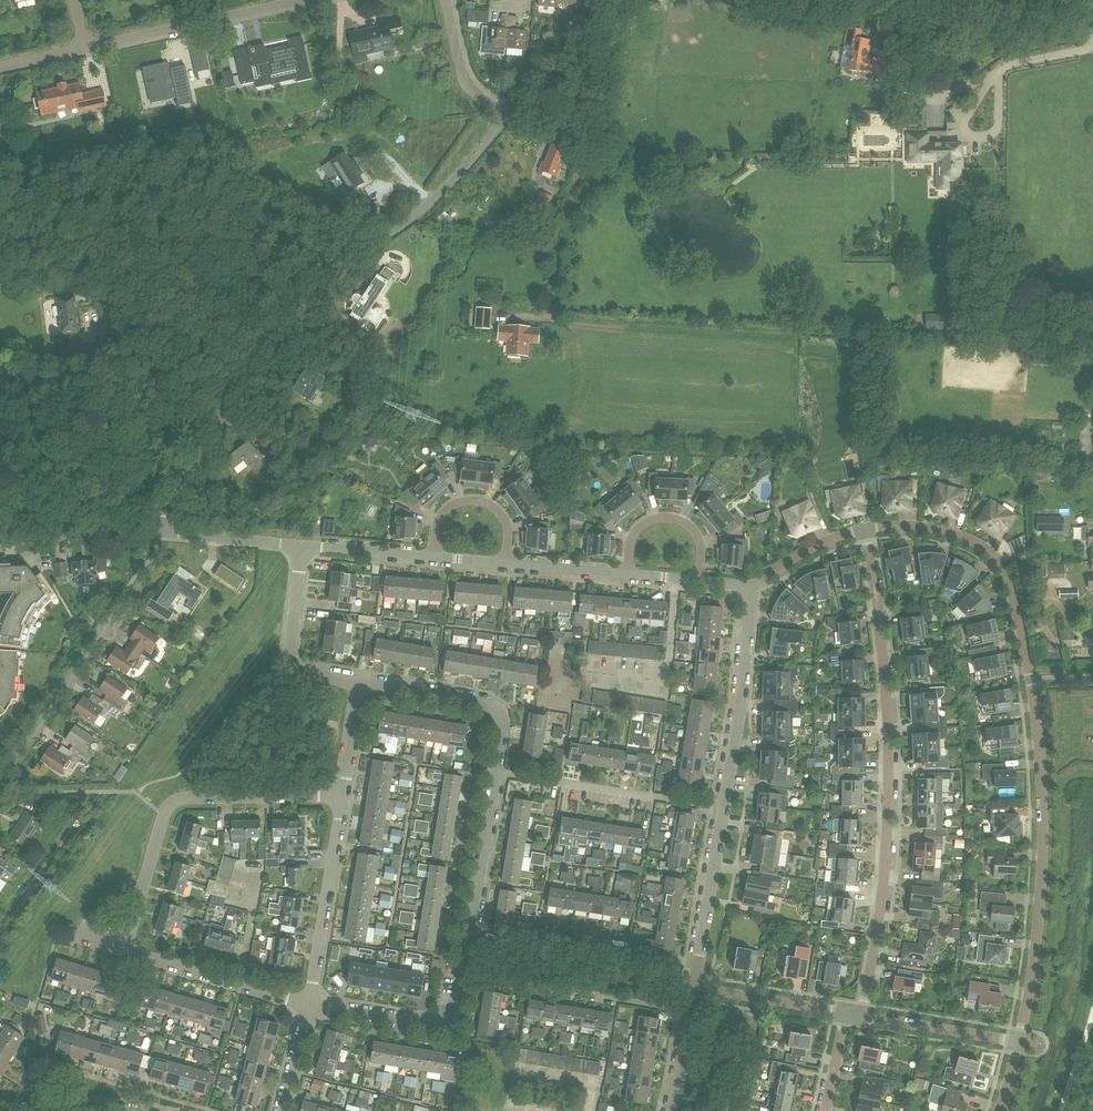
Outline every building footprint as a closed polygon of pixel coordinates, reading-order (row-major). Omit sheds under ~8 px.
[(493,13),(473,11),(472,22),(492,24),(493,13)] [(378,20),(379,27),(351,33),(357,64),(369,62),(367,54),(395,48),(391,31),(403,28),(401,15),(378,20)] [(488,46),(507,48),(510,16),(503,15),(502,24),(497,24),(497,28),(490,27),(488,46)] [(507,48),(526,50),(527,31),(520,30),(521,26),(516,26),(517,16),(510,16),(507,48)] [(883,60),(882,60),(868,58),(871,41),(861,39),(862,30),(849,28),(846,47),(854,49),(851,70),(866,73),(866,70),(876,72),(885,85),(896,77),(883,60)] [(243,55),(256,52),(252,33),(239,36),(243,55)] [(296,70),(298,81),(312,79),(303,37),(290,39),(291,45),(261,51),(262,56),(237,62),(241,82),(296,70)] [(196,95),(204,89),(183,59),(171,68),(172,69),(168,73),(163,66),(150,76),(167,100),(188,85),(196,95)] [(196,63),(200,80),(211,77),(208,60),(196,63)] [(232,70),(222,73),(225,89),(235,87),(232,70)] [(341,70),(334,71),(335,78),(337,77),(338,83),(339,82),(340,87),(346,86),(344,77),(342,77),(341,70)] [(306,90),(319,86),(318,81),(304,85),(306,90)] [(905,91),(898,81),(880,94),(887,104),(896,98),(895,98),(905,91)] [(80,83),(67,85),(66,82),(59,84),(59,87),(37,92),(38,97),(34,98),(36,109),(41,108),(42,115),(79,107),(80,111),(107,105),(104,89),(83,94),(80,83)] [(262,87),(249,90),(250,96),(263,93),(262,87)] [(930,134),(909,134),(910,162),(939,162),(940,189),(950,189),(950,179),(962,179),(962,168),(963,168),(963,145),(953,145),(953,143),(930,143),(930,134)] [(561,169),(559,169),(561,163),(566,165),(571,152),(552,145),(545,163),(543,162),(540,170),(558,177),(561,169)] [(355,183),(353,180),(364,173),(360,166),(355,169),(346,153),(331,162),(345,185),(350,182),(352,185),(355,183)] [(4,157),(7,170),(15,168),(12,155),(4,157)] [(362,191),(356,185),(353,188),(350,186),(343,193),(345,195),(340,200),(345,206),(362,191)] [(958,191),(946,191),(946,202),(957,202),(958,191)] [(527,233),(528,232),(531,233),(534,228),(539,230),(552,197),(542,192),(531,219),(517,213),(511,227),(527,233)] [(393,277),(396,273),(388,268),(386,272),(393,277)] [(373,308),(390,283),(378,275),(363,297),(360,295),(358,294),(356,294),(354,295),(352,298),(353,300),(355,302),(351,309),(354,311),(351,316),(362,323),(366,318),(377,326),(384,315),(384,314),(384,311),(383,309),(380,308),(377,308),(376,310),(373,308)] [(74,295),(59,297),(63,334),(79,332),(78,327),(81,327),(79,308),(76,308),(74,295)] [(105,322),(116,315),(107,298),(95,306),(105,322)] [(493,308),(477,307),(476,329),(491,330),(493,308)] [(954,314),(926,314),(926,330),(954,330),(954,314)] [(510,327),(500,326),(499,341),(503,341),(508,342),(507,355),(529,356),(530,342),(540,343),(541,329),(531,328),(531,327),(510,326),(510,327)] [(399,327),(383,331),(385,339),(401,335),(399,327)] [(325,392),(319,388),(326,378),(308,366),(293,390),(310,401),(316,393),(322,397),(325,392)] [(226,459),(234,469),(246,460),(257,475),(262,470),(266,476),(278,466),(265,449),(258,454),(247,440),(239,446),(241,448),(226,459)] [(434,445),(436,452),(443,450),(440,443),(434,445)] [(382,459),(383,452),(372,450),(371,458),(382,459)] [(1062,452),(1063,463),(1081,463),(1081,453),(1062,452)] [(631,456),(637,472),(643,470),(640,462),(646,460),(644,455),(631,456)] [(754,460),(758,466),(762,462),(758,457),(754,460)] [(464,488),(469,487),(473,487),(477,487),(480,463),(465,461),(465,458),(458,458),(455,473),(463,474),(462,481),(465,481),(464,488)] [(432,469),(420,479),(422,481),(438,500),(439,499),(440,498),(441,497),(442,496),(444,496),(448,493),(444,488),(446,486),(442,481),(448,476),(436,462),(430,466),(432,469)] [(495,465),(480,463),(477,487),(480,488),(482,488),(484,489),(489,491),(490,484),(493,484),(493,478),(501,479),(503,464),(496,462),(495,465)] [(503,497),(507,500),(509,503),(512,506),(532,491),(523,479),(525,477),(520,471),(507,481),(512,487),(507,490),(509,493),(503,497)] [(659,506),(664,505),(666,505),(668,505),(671,505),(673,477),(658,476),(658,473),(651,474),(649,492),(657,493),(656,499),(659,499),(659,506)] [(698,485),(702,487),(706,478),(702,476),(698,485)] [(674,477),(673,477),(671,505),(675,505),(677,506),(679,506),(684,507),(684,501),(687,501),(687,495),(695,495),(696,480),(689,479),(688,481),(674,480),(674,477)] [(627,486),(615,496),(633,517),(634,516),(638,513),(639,513),(644,510),(639,505),(642,503),(638,498),(643,493),(632,480),(626,484),(627,486)] [(408,489),(403,494),(413,506),(419,501),(423,506),(425,504),(429,509),(433,505),(434,504),(435,503),(436,502),(437,501),(438,500),(422,481),(410,491),(408,489)] [(884,501),(880,505),(888,514),(893,509),(898,509),(898,507),(902,507),(902,509),(911,509),(911,483),(885,483),(885,492),(886,492),(886,497),(884,497),(884,501)] [(934,502),(929,505),(934,515),(940,513),(945,514),(946,512),(949,513),(948,515),(957,518),(965,492),(939,485),(937,494),(938,494),(936,499),(935,499),(934,502)] [(696,516),(701,519),(702,520),(704,521),(706,524),(727,506),(717,495),(721,491),(716,486),(700,499),(704,505),(700,509),(702,511),(696,516)] [(858,486),(832,492),(834,501),(835,501),(836,506),(835,506),(836,510),(833,515),(843,521),(846,516),(851,515),(851,513),(854,512),(855,514),(864,512),(858,486)] [(541,503),(532,491),(512,506),(514,508),(515,510),(516,512),(518,517),(523,513),(525,515),(530,511),(535,518),(547,508),(543,502),(541,503)] [(625,526),(628,522),(629,520),(630,519),(632,518),(633,517),(615,496),(604,505),(601,503),(596,509),(608,523),(614,518),(618,523),(620,521),(625,526)] [(808,502),(784,513),(788,522),(789,521),(791,526),(790,526),(792,529),(790,535),(801,539),(803,534),(808,531),(807,529),(810,528),(811,530),(819,526),(808,502)] [(982,517),(975,518),(978,530),(984,529),(989,532),(990,530),(993,532),(992,533),(999,538),(1014,516),(991,502),(986,510),(987,511),(985,515),(984,514),(982,517)] [(422,529),(424,524),(417,523),(417,520),(411,520),(412,512),(398,506),(395,518),(397,518),(395,539),(416,538),(416,535),(421,536),(421,534),(421,532),(421,531),(422,529)] [(727,506),(706,524),(707,525),(708,527),(709,529),(710,530),(713,534),(718,530),(719,532),(724,528),(729,534),(744,521),(739,513),(732,517),(725,508),(727,506)] [(1036,517),(1036,531),(1050,531),(1050,517),(1036,517)] [(1070,533),(1069,521),(1056,522),(1057,534),(1070,533)] [(522,532),(523,537),(523,540),(523,542),(523,544),(527,545),(527,547),(547,552),(549,531),(551,531),(551,524),(536,522),(535,530),(529,529),(529,532),(522,532)] [(609,552),(614,553),(614,551),(615,548),(615,546),(617,541),(610,540),(611,537),(604,536),(605,529),(588,525),(586,534),(591,536),(589,556),(609,555),(609,552)] [(717,548),(718,554),(718,556),(718,558),(718,559),(718,561),(723,561),(723,563),(742,569),(744,548),(747,548),(747,540),(731,539),(730,547),(724,546),(724,549),(717,548)] [(890,559),(886,560),(888,570),(891,569),(894,581),(897,580),(907,578),(906,575),(915,573),(910,552),(899,554),(898,553),(898,551),(892,552),(892,551),(892,550),(888,551),(890,559)] [(922,553),(918,554),(922,584),(938,581),(946,561),(942,559),(939,559),(935,558),(932,558),(928,557),(927,554),(922,555),(922,553)] [(82,561),(74,562),(75,578),(77,577),(77,585),(97,583),(96,576),(97,576),(97,571),(108,570),(108,566),(109,566),(111,564),(110,560),(109,559),(107,559),(107,556),(95,558),(96,560),(88,561),(87,560),(82,561)] [(832,567),(831,567),(835,589),(844,587),(844,591),(854,589),(855,589),(857,588),(855,576),(859,576),(857,566),(853,566),(852,558),(847,559),(847,560),(848,560),(848,561),(842,562),(843,564),(843,565),(832,567)] [(965,569),(962,567),(963,563),(958,562),(958,560),(954,559),(944,587),(959,593),(975,578),(973,575),(970,573),(968,571),(965,569)] [(68,576),(66,563),(55,564),(56,577),(57,583),(67,582),(67,576),(68,576)] [(1046,566),(1036,566),(1037,577),(1046,577),(1046,578),(1065,578),(1065,564),(1046,564),(1046,566)] [(23,648),(24,641),(27,642),(33,625),(29,624),(37,611),(39,614),(52,601),(49,598),(55,593),(41,573),(36,577),(27,566),(14,567),(14,566),(0,566),(0,594),(14,593),(17,596),(11,605),(6,615),(3,625),(0,634),(0,647),(23,648)] [(193,575),(181,567),(153,609),(170,620),(174,613),(169,609),(180,592),(191,599),(187,604),(193,609),(204,592),(188,582),(193,575)] [(220,580),(239,592),(247,581),(228,568),(220,580)] [(831,599),(826,569),(822,570),(822,571),(822,572),(817,573),(817,575),(814,576),(811,577),(808,579),(805,581),(803,582),(801,584),(798,587),(797,587),(797,588),(807,597),(812,591),(816,590),(817,596),(816,596),(817,599),(818,599),(818,601),(831,599)] [(332,572),(331,587),(349,589),(349,588),(356,589),(358,575),(351,574),(332,572)] [(374,576),(373,592),(380,592),(381,578),(381,577),(374,576)] [(384,592),(384,597),(390,598),(389,600),(391,602),(394,602),(394,598),(396,598),(397,578),(386,576),(386,578),(384,592)] [(397,578),(396,598),(407,599),(408,578),(397,578)] [(408,578),(407,599),(418,600),(420,579),(408,578)] [(420,579),(418,600),(429,601),(431,580),(420,579)] [(431,580),(429,601),(441,602),(442,581),(431,580)] [(455,582),(454,603),(466,604),(467,583),(455,582)] [(467,583),(466,604),(477,605),(479,584),(467,583)] [(479,584),(477,605),(488,606),(490,585),(479,584)] [(490,585),(488,606),(500,607),(502,586),(490,585)] [(983,599),(981,596),(984,593),(980,589),(981,588),(978,585),(956,605),(966,617),(988,612),(987,609),(986,605),(985,602),(983,599)] [(331,587),(329,601),(338,602),(337,608),(352,610),(353,603),(347,602),(348,596),(357,597),(362,597),(362,591),(357,591),(358,589),(356,589),(349,588),(349,589),(331,587)] [(515,588),(513,608),(525,609),(527,589),(515,588)] [(527,589),(525,609),(536,610),(538,590),(527,589)] [(774,620),(774,621),(788,622),(788,615),(791,611),(795,615),(795,616),(797,618),(797,617),(799,619),(808,609),(786,589),(783,592),(784,592),(785,593),(781,597),(783,599),(781,601),(779,604),(778,607),(776,611),(776,613),(775,616),(774,619),(774,620)] [(538,590),(536,610),(547,611),(549,591),(538,590)] [(1078,590),(1059,590),(1059,598),(1078,598),(1078,590)] [(549,591),(547,611),(557,612),(559,612),(560,592),(549,591)] [(557,612),(557,617),(569,618),(569,613),(570,613),(572,593),(560,592),(559,612),(557,612)] [(579,612),(578,622),(585,622),(585,613),(593,614),(595,597),(581,595),(579,612)] [(595,597),(593,614),(607,615),(609,598),(595,597)] [(609,598),(607,615),(608,615),(621,617),(623,599),(609,598)] [(623,599),(621,617),(635,618),(637,600),(623,599)] [(637,600),(635,618),(649,619),(651,602),(637,600)] [(651,602),(649,619),(658,620),(657,628),(663,629),(666,603),(651,602)] [(701,607),(699,621),(721,623),(722,608),(701,607)] [(914,619),(902,620),(905,644),(924,642),(921,623),(929,622),(933,617),(932,609),(913,611),(914,619)] [(376,625),(377,617),(360,615),(359,623),(376,625)] [(862,646),(860,622),(848,623),(847,616),(828,618),(829,626),(834,630),(842,629),(844,648),(862,646)] [(995,619),(966,626),(969,639),(972,638),(974,646),(995,641),(992,630),(996,629),(995,623),(996,623),(995,619)] [(327,621),(325,636),(352,639),(353,633),(345,632),(346,623),(327,621)] [(699,621),(698,635),(720,637),(721,623),(699,621)] [(139,644),(135,649),(149,659),(154,662),(161,650),(155,646),(160,638),(140,625),(131,639),(139,644)] [(772,628),(771,632),(772,632),(773,632),(772,638),(775,638),(776,638),(774,657),(788,659),(789,650),(789,643),(795,644),(795,645),(798,645),(800,645),(801,644),(800,644),(802,634),(802,632),(772,628)] [(659,637),(659,644),(666,645),(667,631),(660,631),(659,637)] [(698,635),(697,649),(719,651),(720,637),(698,635)] [(325,636),(323,651),(343,654),(344,644),(351,645),(352,639),(325,636)] [(377,639),(374,659),(381,661),(381,663),(385,663),(389,641),(377,639)] [(365,640),(362,656),(370,657),(373,642),(365,640)] [(389,641),(385,663),(388,664),(389,662),(397,663),(400,643),(389,641)] [(400,643),(397,663),(404,664),(404,666),(407,667),(411,645),(400,643)] [(135,649),(129,645),(125,651),(117,646),(108,660),(128,673),(133,664),(142,670),(149,659),(135,649)] [(411,645),(407,667),(411,668),(412,665),(419,666),(422,647),(411,645)] [(422,647),(419,666),(426,668),(426,670),(430,671),(434,649),(422,647)] [(986,647),(968,651),(970,657),(988,654),(986,647)] [(919,657),(907,658),(910,682),(928,681),(926,662),(934,661),(939,656),(938,648),(918,650),(919,657)] [(697,649),(696,662),(718,664),(719,651),(697,649)] [(6,712),(11,704),(13,699),(18,699),(21,651),(0,650),(0,717),(6,712)] [(447,651),(443,671),(451,673),(451,675),(455,676),(459,653),(447,651)] [(459,653),(455,676),(458,676),(459,674),(467,675),(470,654),(459,653)] [(470,654),(467,675),(474,676),(473,679),(477,679),(481,656),(470,654)] [(1003,654),(974,660),(976,673),(979,672),(981,681),(1003,676),(1000,664),(1004,664),(1003,658),(1004,658),(1003,654)] [(831,656),(832,664),(837,668),(841,668),(845,671),(845,686),(864,685),(863,661),(851,662),(851,655),(831,656)] [(481,656),(477,679),(481,680),(481,677),(489,679),(492,658),(481,656)] [(492,658),(489,679),(496,680),(496,682),(500,683),(504,660),(492,658)] [(504,660),(500,683),(503,684),(504,681),(511,682),(515,662),(504,660)] [(515,662),(511,682),(519,684),(519,686),(522,687),(526,664),(515,662)] [(696,662),(695,677),(716,679),(718,664),(696,662)] [(526,664),(522,687),(526,687),(526,685),(534,686),(538,666),(526,664)] [(764,673),(764,687),(793,687),(793,678),(798,674),(798,667),(779,667),(778,673),(764,673)] [(108,694),(104,700),(103,700),(114,708),(122,713),(130,701),(123,697),(129,689),(109,675),(100,689),(108,694)] [(695,677),(694,691),(715,693),(716,679),(695,677)] [(173,679),(169,686),(177,690),(181,684),(173,679)] [(764,687),(764,701),(778,701),(778,707),(797,707),(797,701),(793,696),(793,687),(764,687)] [(925,695),(911,696),(912,710),(936,708),(936,699),(940,699),(944,694),(944,687),(925,689),(925,695)] [(1010,689),(980,694),(982,707),(986,707),(987,715),(1009,712),(1007,700),(1010,699),(1010,694),(1011,693),(1010,689)] [(583,690),(581,702),(588,703),(590,691),(583,690)] [(593,690),(591,703),(598,704),(600,691),(593,690)] [(600,691),(598,704),(604,705),(606,692),(600,691)] [(606,692),(604,705),(605,705),(611,706),(613,693),(606,692)] [(613,693),(611,706),(617,707),(619,694),(613,693)] [(849,693),(829,693),(830,701),(834,705),(839,705),(839,713),(864,713),(863,699),(849,699),(849,693)] [(619,694),(617,707),(624,708),(626,695),(619,694)] [(114,708),(103,700),(104,700),(96,695),(92,701),(84,696),(75,710),(95,723),(101,714),(107,719),(114,708)] [(626,695),(624,708),(630,709),(632,696),(626,695)] [(632,696),(630,709),(637,710),(639,697),(632,696)] [(639,697),(637,710),(644,712),(646,698),(639,697)] [(646,698),(644,712),(646,712),(651,713),(653,699),(646,698)] [(653,699),(651,713),(658,714),(660,700),(653,699)] [(660,700),(658,714),(663,715),(664,715),(665,710),(666,703),(667,701),(660,700)] [(692,700),(689,714),(711,718),(713,704),(692,700)] [(666,703),(665,710),(672,711),(681,713),(682,706),(673,705),(674,704),(669,703),(666,703)] [(170,709),(165,705),(161,710),(166,714),(170,709)] [(764,713),(763,727),(793,727),(793,718),(797,714),(797,707),(778,707),(778,713),(764,713)] [(936,708),(912,710),(913,723),(927,722),(927,729),(947,728),(946,721),(941,716),(937,717),(936,708)] [(165,716),(158,711),(153,719),(160,724),(165,716)] [(382,712),(378,733),(393,735),(396,714),(382,712)] [(530,713),(527,728),(545,731),(547,716),(530,713)] [(835,722),(830,727),(830,734),(850,733),(850,727),(864,727),(864,713),(839,713),(840,722),(835,722)] [(396,714),(393,735),(406,738),(410,716),(396,714)] [(689,714),(687,728),(709,732),(711,718),(689,714)] [(410,716),(406,738),(420,740),(423,719),(410,716)] [(423,719),(420,740),(434,742),(437,721),(423,719)] [(437,721),(434,742),(448,745),(451,723),(437,721)] [(451,723),(448,745),(462,747),(466,726),(451,723)] [(1015,725),(985,729),(987,742),(990,742),(991,750),(1013,748),(1011,736),(1015,735),(1015,730),(1016,729),(1015,725)] [(81,758),(89,763),(97,751),(90,747),(95,739),(76,726),(67,740),(74,744),(71,750),(70,751),(81,758)] [(571,744),(568,761),(582,764),(584,746),(586,737),(587,728),(582,727),(580,736),(581,736),(579,745),(571,744)] [(763,727),(763,740),(777,741),(777,747),(796,748),(797,740),(793,735),(793,727),(763,727)] [(527,728),(525,742),(543,745),(545,731),(527,728)] [(584,746),(582,764),(596,766),(598,748),(591,747),(593,738),(592,738),(594,729),(587,728),(586,737),(584,746)] [(687,728),(685,742),(706,745),(709,732),(687,728)] [(928,735),(914,735),(914,749),(938,748),(938,739),(943,739),(947,735),(947,728),(927,729),(928,735)] [(615,732),(613,742),(620,743),(621,733),(615,732)] [(850,733),(830,734),(831,740),(835,745),(840,745),(840,754),(864,754),(864,740),(850,740),(850,733)] [(525,742),(523,756),(549,760),(550,754),(541,753),(543,745),(525,742)] [(685,742),(683,756),(704,759),(706,745),(685,742)] [(71,750),(63,745),(59,751),(51,746),(42,759),(62,773),(68,764),(74,768),(81,758),(70,751),(71,750)] [(403,758),(408,758),(417,763),(418,758),(417,758),(418,748),(413,747),(411,755),(403,754),(403,758)] [(763,752),(762,766),(786,767),(786,759),(791,759),(796,755),(796,748),(777,747),(777,753),(763,752)] [(418,748),(417,758),(418,758),(423,759),(425,749),(418,748)] [(598,748),(596,766),(609,768),(612,750),(598,748)] [(938,748),(914,749),(915,763),(929,762),(929,769),(949,768),(948,761),(943,757),(939,757),(938,748)] [(612,750),(609,768),(622,770),(625,752),(612,750)] [(625,752),(622,770),(636,772),(639,754),(625,752)] [(639,754),(636,772),(650,774),(653,757),(639,754)] [(830,767),(830,774),(850,774),(850,767),(864,767),(864,754),(840,754),(840,762),(835,762),(830,767)] [(683,756),(680,769),(702,773),(704,759),(683,756)] [(824,757),(815,758),(815,767),(825,767),(824,757)] [(373,761),(371,775),(391,779),(393,764),(373,761)] [(999,764),(982,765),(983,781),(989,780),(989,787),(995,786),(995,787),(1016,786),(1015,771),(1000,772),(999,764)] [(762,766),(761,780),(775,780),(775,787),(794,788),(794,781),(790,777),(785,776),(786,767),(762,766)] [(87,770),(89,779),(97,777),(95,769),(87,770)] [(680,769),(678,784),(699,788),(702,773),(680,769)] [(124,777),(118,773),(113,778),(120,783),(124,777)] [(400,773),(399,780),(409,782),(410,774),(400,773)] [(434,773),(433,779),(445,781),(444,788),(459,791),(461,777),(446,774),(446,775),(434,773)] [(915,781),(915,792),(936,792),(942,792),(942,780),(951,780),(951,773),(932,773),(932,779),(918,779),(918,781),(915,781)] [(832,774),(832,781),(843,781),(842,794),(863,794),(863,783),(860,783),(860,781),(846,781),(846,774),(832,774)] [(371,775),(369,789),(389,792),(391,779),(371,775)] [(441,802),(457,805),(457,804),(459,791),(444,788),(441,802)] [(760,793),(758,807),(779,809),(783,810),(788,806),(789,801),(787,799),(788,789),(785,789),(772,788),(771,795),(760,793)] [(369,789),(366,803),(387,806),(389,792),(369,789)] [(420,792),(419,798),(433,800),(433,794),(420,792)] [(915,792),(915,801),(918,801),(918,804),(942,804),(942,792),(936,792),(915,792)] [(832,806),(831,813),(845,813),(846,806),(860,806),(860,805),(863,805),(863,794),(842,794),(842,806),(832,806)] [(418,804),(432,807),(433,800),(419,798),(418,804)] [(516,799),(514,814),(529,816),(530,809),(541,811),(542,804),(531,803),(531,802),(516,799)] [(396,801),(395,807),(405,809),(406,802),(396,801)] [(441,802),(439,815),(455,818),(457,805),(441,802)] [(366,803),(364,817),(385,820),(386,812),(387,806),(366,803)] [(915,807),(915,816),(936,816),(936,804),(942,804),(918,804),(918,807),(915,807)] [(52,817),(49,815),(50,814),(38,806),(32,815),(26,812),(11,836),(26,846),(33,835),(37,837),(41,830),(41,829),(38,827),(41,822),(44,823),(46,824),(52,817)] [(387,806),(386,812),(394,813),(394,814),(404,815),(405,809),(395,807),(387,806)] [(1017,815),(1009,815),(1008,806),(988,807),(989,823),(993,823),(993,835),(998,835),(998,836),(1018,835),(1018,833),(1020,833),(1020,825),(1018,825),(1017,815)] [(758,807),(757,821),(768,822),(767,829),(781,830),(781,823),(777,823),(779,809),(758,807)] [(668,811),(667,817),(676,819),(674,827),(692,829),(694,815),(668,811)] [(831,813),(831,819),(834,819),(833,831),(841,832),(861,833),(862,823),(859,823),(859,821),(845,820),(845,813),(831,813)] [(514,814),(511,827),(527,830),(529,816),(514,814)] [(439,815),(437,829),(452,831),(455,818),(439,815)] [(915,816),(915,827),(918,827),(918,829),(932,829),(932,836),(943,837),(948,837),(948,829),(942,829),(942,816),(936,816),(915,816)] [(364,817),(362,831),(382,834),(385,820),(364,817)] [(562,818),(559,835),(574,837),(576,820),(562,818)] [(410,824),(410,825),(414,826),(414,825),(428,828),(429,822),(415,819),(415,820),(411,819),(410,824)] [(576,820),(574,837),(586,839),(587,840),(590,822),(576,820)] [(246,822),(246,838),(246,843),(246,852),(252,852),(252,838),(259,838),(259,821),(246,822)] [(273,821),(273,837),(280,837),(280,847),(280,852),(288,852),(288,847),(287,821),(273,821)] [(288,852),(288,859),(302,859),(302,852),(294,852),(294,837),(301,837),(301,821),(287,821),(288,847),(288,852)] [(187,822),(183,836),(207,843),(213,844),(214,838),(200,835),(203,827),(187,822)] [(246,822),(231,822),(232,838),(246,838),(246,822)] [(590,822),(587,840),(601,842),(603,824),(590,822)] [(603,824),(601,842),(615,844),(617,827),(603,824)] [(414,826),(413,831),(427,834),(428,828),(414,825),(414,826)] [(536,825),(535,831),(549,833),(550,827),(536,825)] [(511,827),(509,841),(525,843),(527,830),(511,827)] [(617,827),(615,844),(627,846),(628,846),(631,829),(617,827)] [(674,827),(672,841),(689,843),(692,829),(674,827)] [(393,829),(392,835),(404,837),(405,832),(402,831),(402,830),(393,829)] [(437,829),(435,842),(450,845),(452,831),(437,829)] [(631,829),(628,846),(634,847),(642,848),(644,836),(645,831),(631,829)] [(754,835),(752,849),(780,853),(787,854),(789,841),(793,841),(795,832),(783,830),(783,832),(782,831),(770,830),(769,837),(754,835)] [(362,831),(360,845),(380,848),(382,834),(362,831)] [(535,831),(534,837),(548,839),(549,833),(535,831)] [(830,844),(829,851),(843,852),(844,845),(858,846),(858,844),(861,844),(861,833),(841,832),(840,845),(830,844)] [(403,843),(404,837),(392,835),(391,842),(400,844),(401,842),(403,843)] [(183,836),(179,849),(195,854),(197,847),(205,849),(207,843),(183,836)] [(915,843),(914,857),(935,859),(935,850),(942,850),(943,837),(932,836),(928,836),(928,844),(915,843)] [(572,846),(571,855),(576,856),(578,847),(577,847),(577,843),(585,845),(586,839),(574,837),(572,846)] [(509,841),(507,854),(522,857),(525,843),(509,841)] [(672,841),(670,854),(687,857),(689,843),(672,841)] [(421,848),(420,854),(432,856),(432,857),(448,859),(450,845),(435,842),(433,850),(421,848)] [(621,854),(619,863),(625,864),(627,855),(628,846),(627,846),(626,854),(621,854)] [(627,855),(625,864),(630,865),(631,865),(633,855),(632,855),(633,853),(634,847),(628,846),(627,855)] [(752,849),(750,863),(765,865),(764,873),(777,876),(780,853),(752,849)] [(967,854),(973,860),(978,855),(973,850),(972,849),(967,854)] [(988,850),(987,863),(994,863),(994,877),(1004,877),(1004,874),(1016,874),(1017,859),(1003,859),(1003,851),(988,850)] [(829,851),(829,858),(832,858),(831,870),(838,871),(858,873),(859,862),(857,862),(857,860),(843,859),(843,852),(829,851)] [(531,852),(530,858),(545,860),(546,854),(531,852)] [(359,854),(356,868),(376,871),(379,857),(359,854)] [(507,854),(505,868),(520,870),(522,857),(507,854)] [(552,860),(563,862),(564,856),(553,854),(552,860)] [(660,862),(659,867),(662,868),(661,869),(667,870),(667,869),(685,872),(687,857),(670,854),(668,863),(660,862)] [(224,856),(222,862),(235,866),(237,860),(236,859),(224,856)] [(914,857),(913,872),(926,873),(925,881),(928,881),(940,882),(941,869),(941,859),(935,859),(914,857)] [(530,858),(529,864),(544,866),(545,860),(530,858)] [(5,870),(13,875),(17,868),(3,859),(0,863),(0,878),(5,870)] [(222,862),(220,868),(233,872),(235,866),(222,862)] [(175,863),(171,876),(187,881),(191,868),(175,863)] [(619,863),(618,870),(624,871),(626,864),(619,863)] [(419,864),(418,870),(430,872),(428,879),(444,882),(446,868),(431,865),(431,866),(419,864)] [(281,866),(281,873),(289,873),(289,886),(302,886),(302,868),(291,868),(291,866),(281,866)] [(385,866),(384,873),(394,874),(396,868),(385,866)] [(220,868),(218,875),(231,879),(233,872),(220,868)] [(356,868),(354,882),(374,885),(376,871),(356,868)] [(505,868),(502,882),(517,884),(529,886),(530,879),(519,877),(520,870),(505,868)] [(826,882),(826,889),(839,891),(840,884),(854,885),(855,884),(857,884),(858,873),(838,871),(831,870),(830,883),(826,882)] [(745,881),(744,885),(746,888),(745,890),(768,895),(770,887),(778,889),(780,876),(777,876),(764,873),(761,872),(760,879),(748,877),(747,880),(745,881)] [(384,873),(383,879),(393,881),(396,881),(397,875),(397,874),(394,874),(384,873)] [(218,875),(216,881),(230,885),(231,879),(218,875)] [(171,876),(167,890),(183,894),(187,881),(171,876)] [(591,895),(589,912),(602,914),(605,898),(598,896),(600,878),(594,877),(593,886),(592,886),(591,895)] [(646,889),(655,890),(664,892),(681,894),(684,881),(666,878),(665,886),(647,883),(646,889)] [(210,879),(208,886),(228,892),(230,885),(216,881),(210,879)] [(428,879),(426,893),(442,895),(444,882),(428,879)] [(614,890),(613,899),(619,900),(621,881),(615,880),(614,890)] [(619,900),(616,916),(629,919),(632,902),(624,901),(625,897),(625,892),(626,892),(627,882),(621,881),(619,900)] [(912,887),(910,902),(931,904),(932,897),(942,899),(944,882),(940,882),(928,881),(927,889),(912,887)] [(354,882),(352,896),(372,899),(374,885),(354,882)] [(537,882),(536,891),(543,892),(544,883),(537,882)] [(400,884),(400,889),(404,890),(404,889),(418,892),(419,886),(405,883),(405,885),(400,884)] [(208,886),(206,892),(212,894),(226,898),(228,892),(208,886)] [(404,890),(403,896),(417,898),(418,892),(404,889),(404,890)] [(550,889),(548,906),(561,908),(564,891),(550,889)] [(826,889),(825,896),(829,897),(828,909),(833,910),(854,912),(855,902),(853,901),(853,900),(839,898),(839,891),(826,889)] [(501,890),(499,904),(514,907),(517,892),(501,890)] [(742,895),(741,899),(743,901),(742,904),(751,905),(753,907),(754,908),(753,913),(772,917),(774,904),(767,903),(768,895),(745,890),(745,893),(742,895)] [(564,891),(561,908),(575,910),(578,893),(564,891)] [(664,892),(662,905),(679,908),(681,894),(664,892)] [(982,892),(980,912),(992,913),(991,921),(1012,923),(1013,917),(1015,916),(1016,912),(1014,911),(1014,908),(1005,908),(1006,895),(982,892)] [(426,893),(424,906),(440,909),(442,895),(426,893)] [(578,893),(575,910),(589,912),(591,895),(578,893)] [(210,901),(208,907),(209,908),(214,909),(215,905),(222,907),(223,905),(224,905),(226,898),(212,894),(210,901)] [(381,894),(380,900),(390,902),(393,902),(394,897),(391,896),(391,895),(381,894)] [(270,902),(269,908),(284,911),(300,913),(302,900),(280,896),(279,904),(270,902)] [(352,896),(349,909),(369,913),(372,899),(352,896)] [(523,902),(522,908),(541,911),(542,906),(541,906),(540,905),(541,899),(534,898),(533,903),(523,902)] [(605,898),(602,914),(616,916),(619,900),(613,899),(605,898)] [(380,900),(379,907),(389,909),(389,908),(392,908),(393,902),(390,902),(380,900)] [(910,902),(909,916),(924,918),(923,925),(939,927),(940,912),(931,910),(931,904),(910,902)] [(164,903),(160,916),(181,923),(190,925),(191,920),(183,917),(185,909),(179,908),(164,903)] [(499,904),(497,918),(512,921),(514,907),(499,904)] [(659,920),(677,923),(679,908),(662,905),(659,920)] [(424,906),(422,920),(437,923),(440,909),(424,906)] [(269,908),(268,914),(283,916),(282,924),(298,927),(300,913),(284,911),(269,908)] [(522,908),(521,914),(535,917),(535,916),(539,917),(540,917),(541,911),(522,908)] [(349,909),(347,923),(367,926),(369,913),(349,909)] [(822,921),(821,927),(835,929),(836,923),(850,925),(850,923),(852,923),(854,912),(833,910),(828,909),(826,921),(822,921)] [(160,916),(156,930),(171,935),(174,927),(179,928),(188,931),(190,925),(181,923),(160,916)] [(400,916),(399,923),(413,925),(414,919),(400,916)] [(642,917),(641,923),(653,925),(656,928),(658,928),(657,933),(675,936),(677,923),(659,920),(651,918),(642,917)] [(497,918),(494,932),(509,934),(509,933),(521,935),(522,929),(511,928),(512,921),(497,918)] [(225,927),(219,948),(232,952),(237,937),(228,934),(232,920),(226,919),(224,927),(225,927)] [(422,920),(419,934),(435,936),(437,923),(422,920)] [(347,923),(345,938),(365,941),(367,926),(347,923)] [(210,929),(205,944),(219,948),(225,927),(224,927),(211,924),(210,929)] [(375,928),(374,935),(384,937),(385,929),(375,928)] [(647,940),(646,946),(672,950),(675,936),(657,933),(656,941),(647,940)] [(905,944),(903,958),(931,963),(936,935),(922,933),(919,947),(905,944)] [(962,933),(961,943),(968,944),(969,934),(962,933)] [(406,939),(405,946),(417,948),(433,950),(435,936),(419,934),(418,941),(406,939)] [(980,936),(977,962),(986,963),(1004,965),(1004,961),(1008,962),(1010,949),(1006,948),(1006,947),(993,945),(994,937),(980,936)] [(273,937),(271,950),(278,952),(293,954),(295,940),(280,938),(273,937)] [(633,939),(632,946),(639,947),(640,940),(633,939)] [(333,946),(331,954),(338,955),(340,947),(333,946)] [(805,978),(808,959),(807,959),(809,948),(795,946),(793,957),(786,956),(782,955),(780,966),(785,967),(783,977),(792,979),(797,980),(798,977),(805,978)] [(253,947),(251,958),(259,960),(261,948),(253,947)] [(737,948),(731,947),(732,958),(735,958),(733,969),(748,971),(748,968),(756,970),(758,956),(757,956),(757,951),(751,950),(737,947),(737,948)] [(271,950),(269,964),(276,965),(291,968),(293,954),(278,952),(271,950)] [(433,957),(430,970),(440,972),(442,959),(433,957)] [(57,959),(51,979),(65,983),(68,975),(72,963),(57,959)] [(352,960),(348,984),(360,986),(364,965),(364,962),(352,960)] [(819,961),(816,980),(824,981),(823,984),(838,986),(840,976),(844,977),(846,966),(841,965),(819,961)] [(68,975),(65,983),(79,987),(82,975),(85,967),(72,963),(68,975)] [(364,965),(360,986),(372,988),(376,967),(364,965)] [(82,975),(79,987),(92,991),(97,974),(99,971),(85,967),(82,975)] [(376,967),(372,988),(384,990),(388,969),(376,967)] [(400,971),(396,992),(408,994),(412,970),(400,968),(400,971)] [(388,969),(384,990),(396,992),(400,971),(388,969)] [(913,994),(916,981),(922,980),(923,973),(912,972),(898,969),(897,976),(895,976),(892,991),(902,992),(902,998),(912,997),(913,994)] [(412,970),(408,994),(420,996),(424,972),(412,970)] [(97,974),(92,991),(106,996),(112,975),(99,971),(97,974)] [(999,993),(1000,986),(976,982),(970,981),(967,1000),(978,1003),(978,1005),(979,1005),(978,1011),(989,1010),(989,1007),(999,1009),(1002,994),(999,993)] [(147,986),(141,1006),(155,1010),(161,990),(147,986)] [(57,990),(54,999),(60,1001),(63,992),(57,990)] [(161,990),(155,1010),(168,1014),(174,994),(161,990)] [(485,991),(482,1006),(500,1009),(501,1000),(510,1002),(511,996),(485,991)] [(63,992),(60,1001),(66,1002),(69,994),(63,992)] [(174,994),(168,1014),(181,1018),(187,998),(174,994)] [(81,1007),(87,1009),(90,1000),(84,998),(81,1007)] [(187,998),(181,1018),(195,1022),(201,1002),(187,998)] [(90,1000),(87,1009),(93,1010),(95,1001),(90,1000)] [(529,1000),(526,1018),(540,1020),(543,1002),(529,1000)] [(201,1002),(195,1022),(208,1026),(214,1006),(201,1002)] [(543,1002),(540,1020),(554,1022),(557,1005),(543,1002)] [(557,1005),(554,1022),(562,1024),(560,1032),(559,1041),(564,1042),(566,1033),(567,1024),(570,1007),(557,1005)] [(214,1006),(208,1026),(222,1030),(229,1010),(214,1006)] [(482,1006),(480,1019),(497,1022),(498,1015),(500,1009),(482,1006)] [(570,1007),(567,1024),(581,1027),(584,1009),(570,1007)] [(584,1009),(581,1027),(595,1029),(598,1012),(584,1009)] [(598,1012),(595,1029),(609,1031),(612,1014),(598,1012)] [(44,1014),(35,1016),(38,1034),(47,1032),(44,1014)] [(498,1015),(497,1022),(506,1024),(515,1025),(516,1025),(517,1018),(498,1015)] [(74,1016),(72,1025),(77,1027),(80,1018),(74,1016)] [(144,1026),(143,1029),(148,1031),(149,1027),(150,1027),(152,1018),(146,1016),(144,1026)] [(639,1016),(637,1031),(658,1034),(661,1020),(639,1016)] [(80,1018),(77,1027),(83,1028),(86,1019),(80,1018)] [(152,1018),(150,1027),(155,1029),(158,1020),(152,1018)] [(258,1019),(254,1033),(275,1038),(279,1025),(258,1019)] [(480,1019),(477,1034),(495,1037),(497,1022),(480,1019)] [(239,1022),(237,1028),(246,1031),(247,1024),(239,1022)] [(101,1024),(99,1033),(105,1035),(107,1025),(101,1024)] [(107,1025),(105,1035),(110,1036),(113,1027),(107,1025)] [(173,1025),(171,1034),(176,1035),(179,1026),(173,1025)] [(0,1036),(0,1039),(17,1050),(25,1038),(7,1026),(0,1036)] [(179,1026),(176,1035),(182,1037),(185,1028),(179,1026)] [(801,1034),(802,1031),(792,1027),(791,1032),(790,1032),(788,1047),(793,1048),(792,1055),(787,1054),(786,1061),(800,1063),(801,1056),(805,1057),(807,1050),(809,1050),(811,1035),(801,1034)] [(237,1028),(235,1034),(244,1037),(246,1031),(237,1028)] [(328,1030),(324,1044),(341,1049),(343,1041),(351,1043),(353,1037),(328,1030)] [(53,1034),(52,1038),(54,1042),(58,1043),(55,1053),(69,1056),(75,1035),(61,1031),(61,1032),(57,1031),(53,1034)] [(128,1031),(126,1041),(131,1042),(134,1033),(129,1031),(128,1031)] [(637,1031),(634,1045),(656,1048),(658,1034),(637,1031)] [(134,1033),(131,1042),(136,1043),(137,1044),(140,1035),(134,1033)] [(200,1033),(197,1042),(203,1044),(206,1034),(200,1033)] [(254,1033),(250,1046),(271,1052),(275,1038),(254,1033)] [(566,1033),(564,1042),(571,1043),(572,1034),(566,1033)] [(206,1034),(203,1044),(209,1045),(212,1036),(206,1034)] [(75,1035),(69,1056),(83,1060),(88,1039),(75,1035)] [(9,1061),(17,1050),(0,1039),(0,1055),(9,1061)] [(88,1039),(83,1060),(97,1064),(102,1043),(88,1039)] [(374,1042),(371,1062),(385,1065),(388,1044),(374,1042)] [(102,1043),(97,1064),(110,1068),(116,1046),(102,1043)] [(169,1043),(166,1052),(172,1053),(175,1044),(169,1043)] [(885,1067),(880,1064),(883,1050),(883,1047),(874,1043),(872,1048),(862,1046),(859,1061),(862,1061),(860,1068),(884,1073),(885,1067)] [(175,1044),(172,1053),(178,1055),(181,1046),(175,1044)] [(324,1044),(320,1057),(337,1062),(341,1049),(324,1044)] [(388,1044),(385,1065),(399,1067),(402,1047),(388,1044)] [(634,1045),(632,1059),(654,1062),(656,1048),(634,1045)] [(116,1046),(110,1068),(124,1071),(129,1050),(116,1046)] [(250,1046),(247,1060),(267,1065),(271,1052),(250,1046)] [(402,1047),(399,1067),(413,1069),(416,1049),(402,1047)] [(230,1054),(230,1055),(238,1057),(240,1052),(231,1049),(230,1054)] [(416,1049),(413,1069),(427,1071),(430,1051),(416,1049)] [(521,1049),(519,1062),(526,1064),(528,1051),(521,1049)] [(615,1049),(614,1056),(623,1057),(625,1051),(615,1049)] [(129,1050),(124,1071),(137,1075),(143,1054),(134,1051),(129,1050)] [(196,1050),(193,1059),(200,1061),(202,1052),(196,1050)] [(430,1051),(427,1071),(440,1073),(444,1053),(430,1051)] [(528,1051),(526,1064),(532,1065),(534,1052),(528,1051)] [(944,1079),(971,1086),(974,1076),(977,1077),(981,1063),(971,1060),(971,1057),(962,1051),(960,1057),(957,1067),(947,1067),(944,1079)] [(534,1052),(532,1065),(539,1066),(541,1053),(534,1052)] [(444,1053),(440,1073),(455,1076),(458,1056),(444,1053)] [(541,1053),(539,1066),(545,1067),(547,1054),(541,1053)] [(547,1054),(545,1067),(552,1068),(554,1055),(547,1054)] [(2,1073),(9,1061),(0,1055),(0,1072),(2,1073)] [(230,1055),(228,1061),(237,1063),(238,1057),(230,1055)] [(554,1055),(552,1068),(558,1069),(560,1056),(554,1055)] [(560,1056),(558,1069),(565,1070),(567,1057),(562,1056),(560,1056)] [(156,1057),(150,1078),(164,1082),(170,1061),(156,1057)] [(333,1076),(335,1068),(337,1062),(320,1057),(316,1071),(333,1076)] [(567,1057),(565,1070),(571,1071),(574,1058),(568,1057),(567,1057)] [(574,1058),(571,1071),(578,1073),(580,1060),(574,1058)] [(347,1059),(345,1064),(355,1067),(356,1061),(347,1059)] [(630,1072),(651,1076),(654,1062),(632,1059),(630,1072)] [(247,1060),(243,1073),(264,1079),(267,1065),(247,1060)] [(580,1060),(578,1073),(585,1074),(587,1061),(580,1060)] [(170,1061),(164,1082),(178,1086),(184,1065),(170,1061)] [(587,1061),(585,1074),(591,1075),(594,1062),(587,1061)] [(337,1062),(335,1068),(344,1070),(353,1073),(355,1067),(345,1064),(337,1062)] [(594,1062),(591,1075),(598,1076),(601,1063),(594,1062)] [(184,1065),(178,1086),(192,1090),(197,1069),(184,1065)] [(355,1067),(353,1073),(361,1075),(362,1069),(355,1067)] [(197,1069),(192,1090),(205,1094),(211,1073),(197,1069)] [(771,1079),(779,1081),(778,1083),(798,1087),(800,1077),(798,1076),(798,1074),(776,1069),(775,1075),(772,1074),(771,1079)] [(926,1070),(918,1069),(917,1076),(924,1078),(926,1070)] [(377,1071),(376,1081),(382,1083),(384,1072),(377,1071)] [(382,1083),(381,1090),(385,1090),(386,1083),(389,1084),(390,1073),(384,1072),(382,1083)] [(630,1072),(627,1086),(649,1090),(651,1076),(630,1072)] [(243,1073),(239,1087),(260,1092),(264,1079),(243,1073)] [(223,1076),(222,1082),(231,1085),(232,1079),(223,1076)] [(405,1076),(403,1086),(410,1087),(412,1077),(405,1076)] [(412,1077),(410,1087),(416,1088),(418,1078),(412,1077)] [(611,1077),(610,1084),(619,1085),(620,1079),(611,1077)] [(890,1084),(864,1078),(862,1087),(860,1088),(859,1090),(859,1092),(859,1094),(860,1096),(860,1098),(880,1102),(881,1098),(883,1099),(888,1096),(890,1084)] [(913,1087),(919,1089),(924,1088),(926,1081),(916,1078),(913,1087)] [(312,1088),(321,1091),(324,1082),(314,1079),(312,1088)] [(222,1082),(220,1088),(229,1091),(231,1085),(222,1082)] [(439,1082),(437,1092),(444,1093),(446,1083),(439,1082)] [(778,1083),(776,1095),(793,1098),(794,1095),(796,1096),(798,1087),(778,1083)] [(957,1099),(959,1092),(934,1085),(929,1102),(944,1106),(943,1110),(968,1110),(967,1108),(968,1104),(959,1101),(957,1099)] [(627,1086),(625,1100),(647,1104),(649,1090),(627,1086)] [(239,1087),(235,1101),(256,1107),(260,1092),(239,1087)] [(330,1090),(327,1099),(333,1101),(336,1091),(330,1090)] [(336,1091),(333,1101),(339,1102),(341,1093),(336,1091)] [(300,1110),(315,1110),(317,1105),(310,1103),(312,1094),(306,1092),(300,1110)] [(796,1099),(793,1098),(776,1095),(773,1107),(791,1110),(790,1110),(791,1110),(793,1110),(796,1099)] [(357,1097),(355,1106),(360,1108),(363,1099),(357,1097)] [(881,1107),(880,1106),(880,1102),(860,1098),(860,1100),(858,1101),(856,1103),(856,1105),(856,1107),(858,1109),(857,1110),(884,1110),(881,1107)] [(363,1099),(360,1108),(366,1110),(369,1100),(363,1099)] [(598,1110),(606,1110),(608,1105),(600,1103),(598,1110)]
